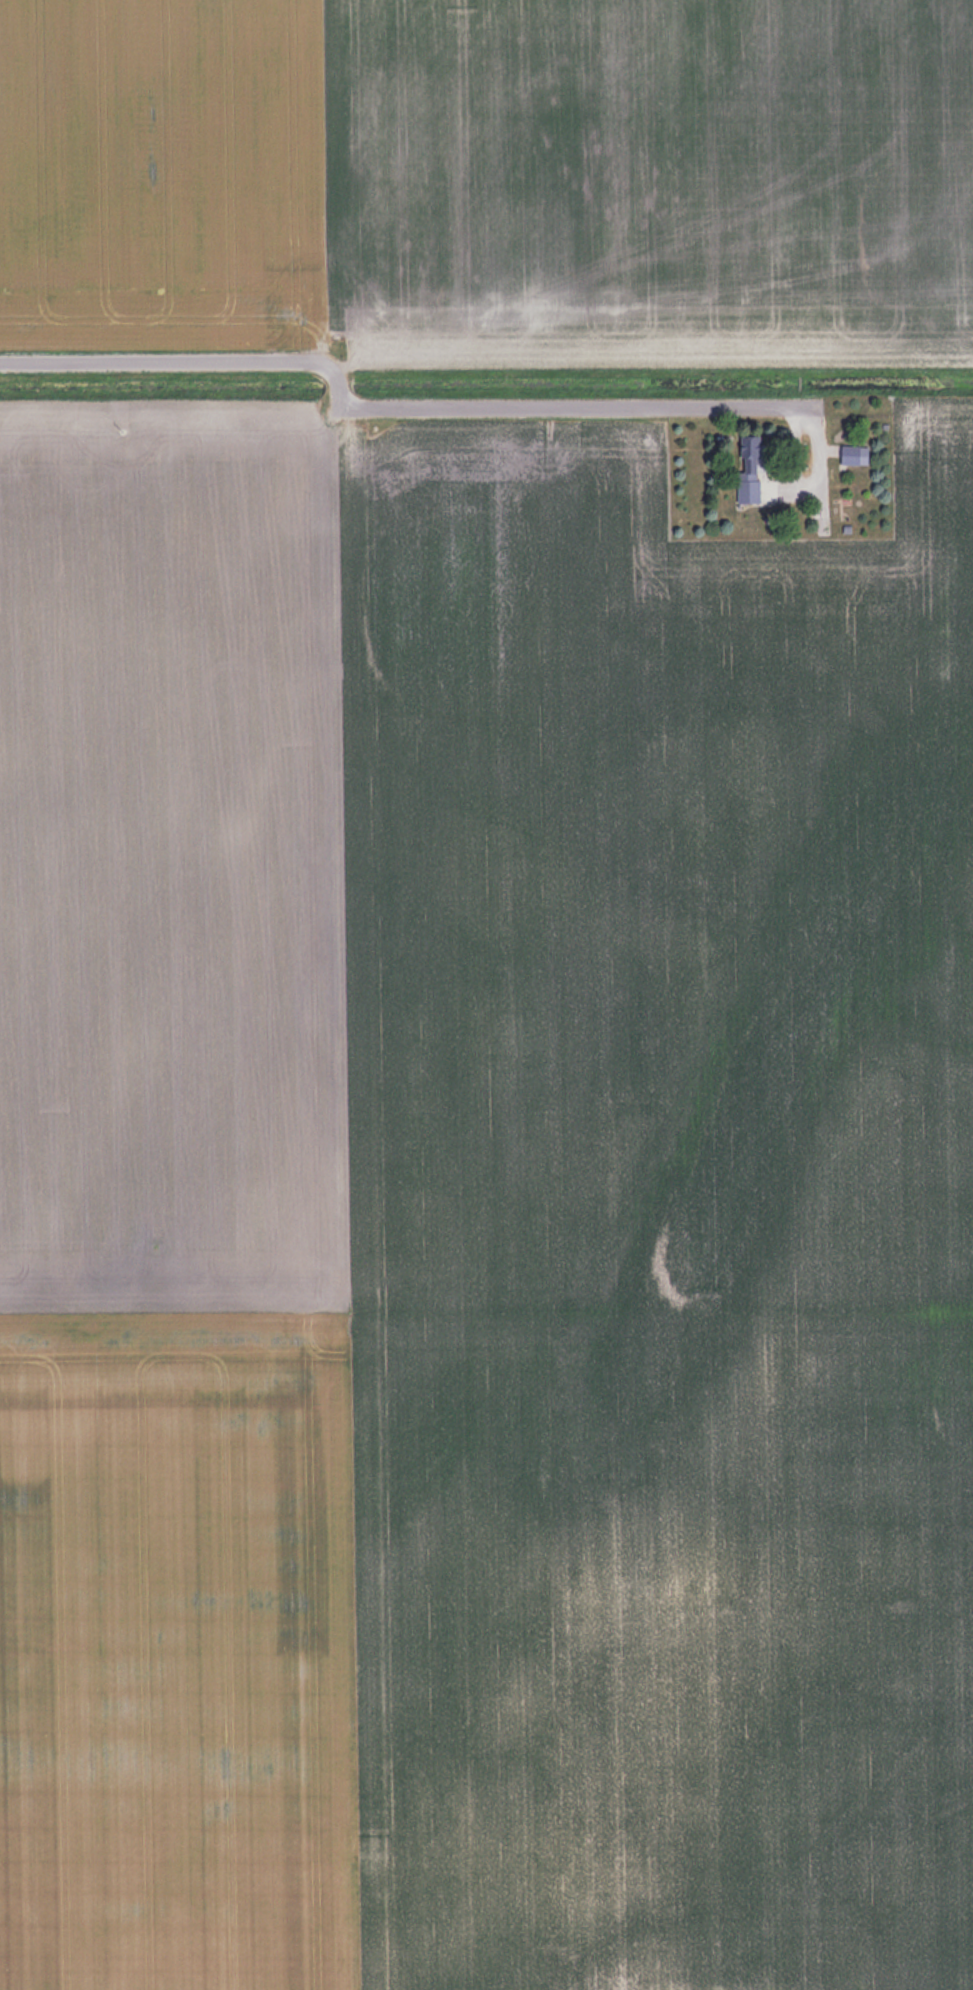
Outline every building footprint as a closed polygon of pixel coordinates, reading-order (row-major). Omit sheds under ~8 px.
[(736,434),(736,503),(758,503),(758,434),(736,434)] [(860,446),(839,446),(839,465),(860,465),(860,446)]
